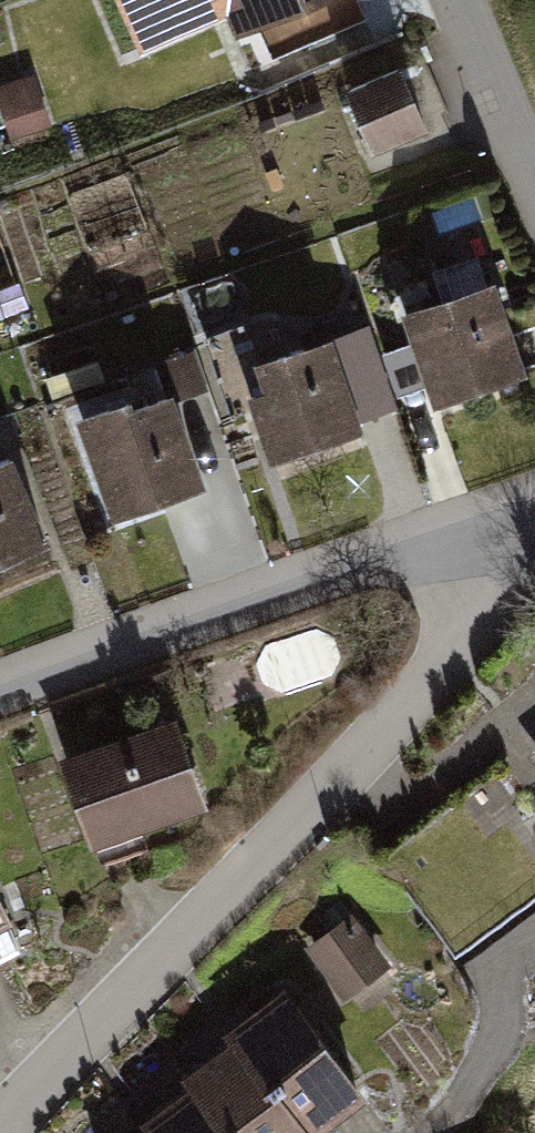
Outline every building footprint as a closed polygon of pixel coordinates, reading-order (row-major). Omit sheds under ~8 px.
[(260,43),(359,0),(242,0),(260,43)] [(403,79),(348,102),(371,157),(426,134),(403,79)] [(493,286),(402,318),(432,404),(524,372),(493,286)] [(338,346),(243,374),(266,452),(361,424),(338,346)] [(164,396),(79,427),(111,515),(196,484),(164,396)] [(0,467),(0,562),(42,548),(12,462),(0,467)] [(171,722),(64,756),(100,868),(143,854),(136,831),(199,811),(171,722)] [(501,775),(416,835),(440,869),(406,893),(452,957),(534,897),(534,822),(501,775)] [(348,997),(398,959),(356,905),(306,943),(348,997)] [(16,950),(0,912),(0,957),(16,950)] [(226,1036),(304,1132),(305,1132),(353,1093),(268,990),(220,1029),(226,1036)] [(189,1085),(227,1132),(304,1132),(226,1036),(180,1072),(189,1085)] [(137,1126),(143,1132),(227,1132),(189,1085),(137,1126)]
